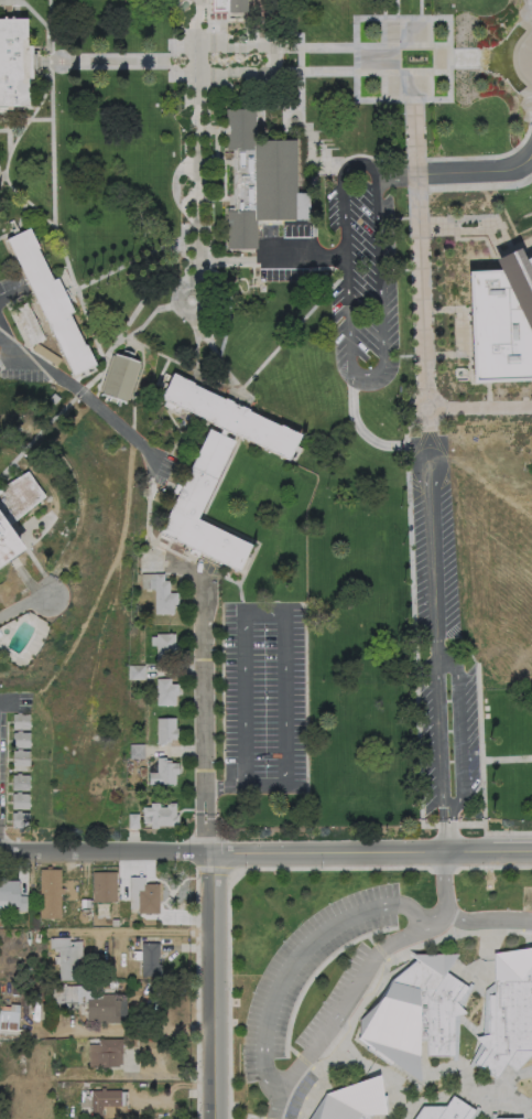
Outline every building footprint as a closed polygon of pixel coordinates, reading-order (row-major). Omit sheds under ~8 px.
[(210,11),(246,11),(246,0),(210,0),(210,11)] [(26,106),(0,106),(0,19),(24,19),(25,46),(30,45),(30,55),(35,55),(35,65),(35,72),(30,72),(30,78),(25,78),(26,106)] [(226,149),(232,149),(232,206),(227,206),(227,248),(256,248),(256,218),(308,218),(308,191),(295,191),(295,138),(254,138),(254,107),(226,107),(226,149)] [(3,238),(26,227),(37,247),(35,248),(51,279),(55,277),(62,290),(66,289),(69,297),(66,298),(72,310),(68,312),(94,364),(73,375),(3,238)] [(522,259),(531,254),(531,381),(470,381),(469,353),(468,310),(466,271),(497,270),(492,259),(499,256),(512,250),(517,247),(522,259)] [(26,301),(44,338),(30,345),(12,309),(26,301)] [(42,347),(35,342),(31,350),(55,366),(59,359),(42,347)] [(112,353),(127,358),(141,362),(127,401),(99,392),(110,359),(112,353)] [(221,427),(218,433),(208,428),(158,531),(238,570),(250,545),(196,518),(234,441),(224,435),(226,430),(287,460),(292,450),(295,451),(297,445),(295,444),(300,433),(280,423),(279,426),(248,410),(248,409),(224,397),(224,398),(193,384),(193,381),(173,372),(160,398),(221,427)] [(61,399),(55,406),(48,400),(54,394),(61,399)] [(7,527),(0,518),(0,487),(26,471),(44,496),(7,527)] [(21,548),(0,563),(0,518),(7,527),(21,548)] [(170,581),(170,594),(177,594),(177,603),(174,603),(174,615),(155,615),(155,590),(142,590),(138,590),(138,582),(142,582),(142,575),(164,575),(164,581),(170,581)] [(175,635),(175,663),(156,663),(158,646),(152,646),(152,637),(156,637),(156,635),(175,635)] [(145,666),(145,680),(129,680),(129,666),(145,666)] [(178,685),(178,697),(175,697),(175,707),(156,707),(156,680),(171,679),(171,685),(178,685)] [(22,713),(22,715),(30,715),(30,731),(13,731),(13,715),(18,715),(18,713),(22,713)] [(177,731),(177,741),(172,741),(172,743),(166,743),(166,746),(158,746),(158,719),(175,719),(176,731),(177,731)] [(30,734),(30,749),(13,749),(13,734),(18,734),(18,732),(22,732),(22,734),(30,734)] [(144,745),(144,760),(130,760),(130,745),(144,745)] [(30,752),(30,767),(13,767),(13,752),(18,752),(18,750),(22,750),(22,752),(30,752)] [(178,764),(178,775),(176,775),(176,785),(150,785),(150,774),(158,774),(158,758),(166,758),(166,762),(171,762),(171,764),(178,764)] [(21,774),(21,776),(30,776),(30,792),(12,792),(12,776),(17,776),(17,774),(21,774)] [(23,795),(30,795),(29,810),(12,810),(12,795),(17,795),(17,793),(23,793),(23,795)] [(161,808),(166,808),(166,804),(176,804),(176,828),(169,828),(169,827),(160,827),(160,829),(151,829),(151,817),(143,817),(143,808),(151,808),(151,804),(161,804),(161,808)] [(21,811),(21,814),(29,814),(29,829),(12,829),(12,814),(17,814),(17,811),(21,811)] [(140,815),(139,830),(128,830),(129,815),(140,815)] [(64,890),(64,895),(61,895),(61,906),(64,906),(64,914),(61,914),(61,919),(41,919),(41,871),(61,871),(61,890),(64,890)] [(117,873),(117,903),(94,903),(93,873),(117,873)] [(10,903),(0,902),(0,882),(0,879),(7,879),(7,882),(19,882),(19,896),(28,896),(26,912),(18,912),(18,908),(10,908),(10,903)] [(160,885),(160,915),(139,915),(139,892),(143,892),(143,885),(160,885)] [(69,939),(69,948),(77,948),(78,981),(59,982),(59,949),(51,949),(50,939),(69,939)] [(160,945),(160,978),(141,978),(142,944),(160,945)] [(493,955),(531,949),(531,1055),(515,1072),(507,1065),(497,1080),(474,1065),(481,1054),(489,1042),(488,997),(495,996),(493,955)] [(454,1010),(454,1054),(454,1056),(427,1056),(427,1054),(427,1041),(419,1041),(419,1055),(420,1082),(392,1062),(390,1066),(373,1055),(367,1051),(369,1046),(359,1039),(360,1020),(382,998),(391,981),(416,961),(408,955),(457,955),(445,973),(468,988),(454,1010)] [(120,996),(120,1010),(127,1010),(127,1024),(88,1024),(87,1000),(102,1000),(102,996),(120,996)] [(22,1035),(0,1034),(0,1012),(19,1013),(18,1030),(22,1030),(22,1035)] [(122,1040),(123,1055),(122,1055),(122,1058),(122,1065),(119,1065),(119,1067),(97,1068),(97,1058),(97,1054),(101,1054),(101,1045),(99,1045),(99,1041),(122,1040)] [(373,1116),(371,1118),(310,1118),(325,1095),(379,1076),(382,1098),(387,1096),(387,1111),(384,1110),(386,1116),(373,1116)] [(120,1091),(121,1107),(104,1107),(104,1110),(102,1110),(102,1118),(91,1118),(91,1091),(120,1091)] [(475,1111),(470,1118),(415,1118),(423,1107),(445,1107),(453,1096),(475,1111)]
